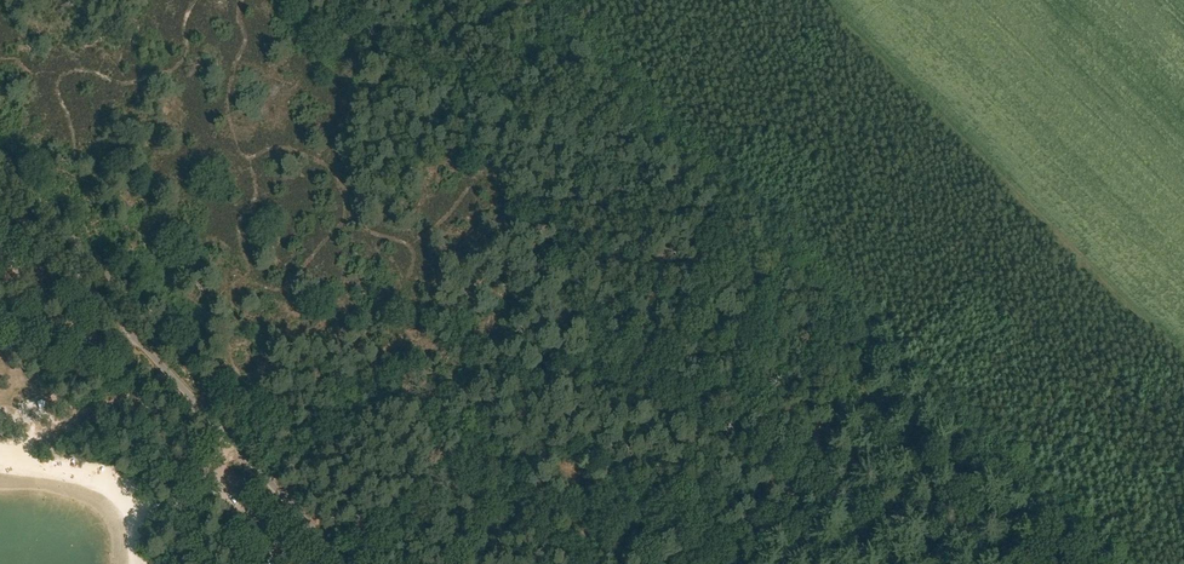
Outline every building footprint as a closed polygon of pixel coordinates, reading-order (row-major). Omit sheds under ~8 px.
[(22,407),(28,419),(46,411),(40,399),(22,407)]
